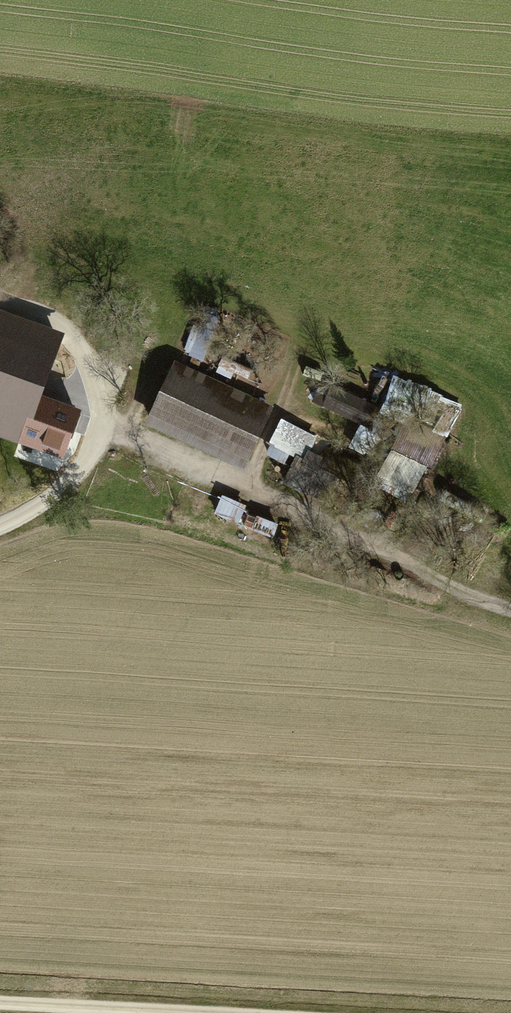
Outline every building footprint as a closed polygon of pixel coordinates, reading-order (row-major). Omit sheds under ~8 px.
[(0,315),(0,441),(24,449),(42,400),(64,338),(0,315)] [(171,359),(142,425),(163,434),(244,469),(272,403),(171,359)] [(422,491),(464,404),(428,387),(424,396),(391,380),(379,405),(325,379),(315,401),(377,430),(372,441),(389,449),(378,470),(422,491)] [(42,400),(24,449),(64,464),(83,415),(42,400)] [(333,505),(355,463),(318,444),(323,434),(287,415),(267,452),(295,467),(288,482),(333,505)] [(244,520),(250,503),(227,496),(222,513),(244,520)]
